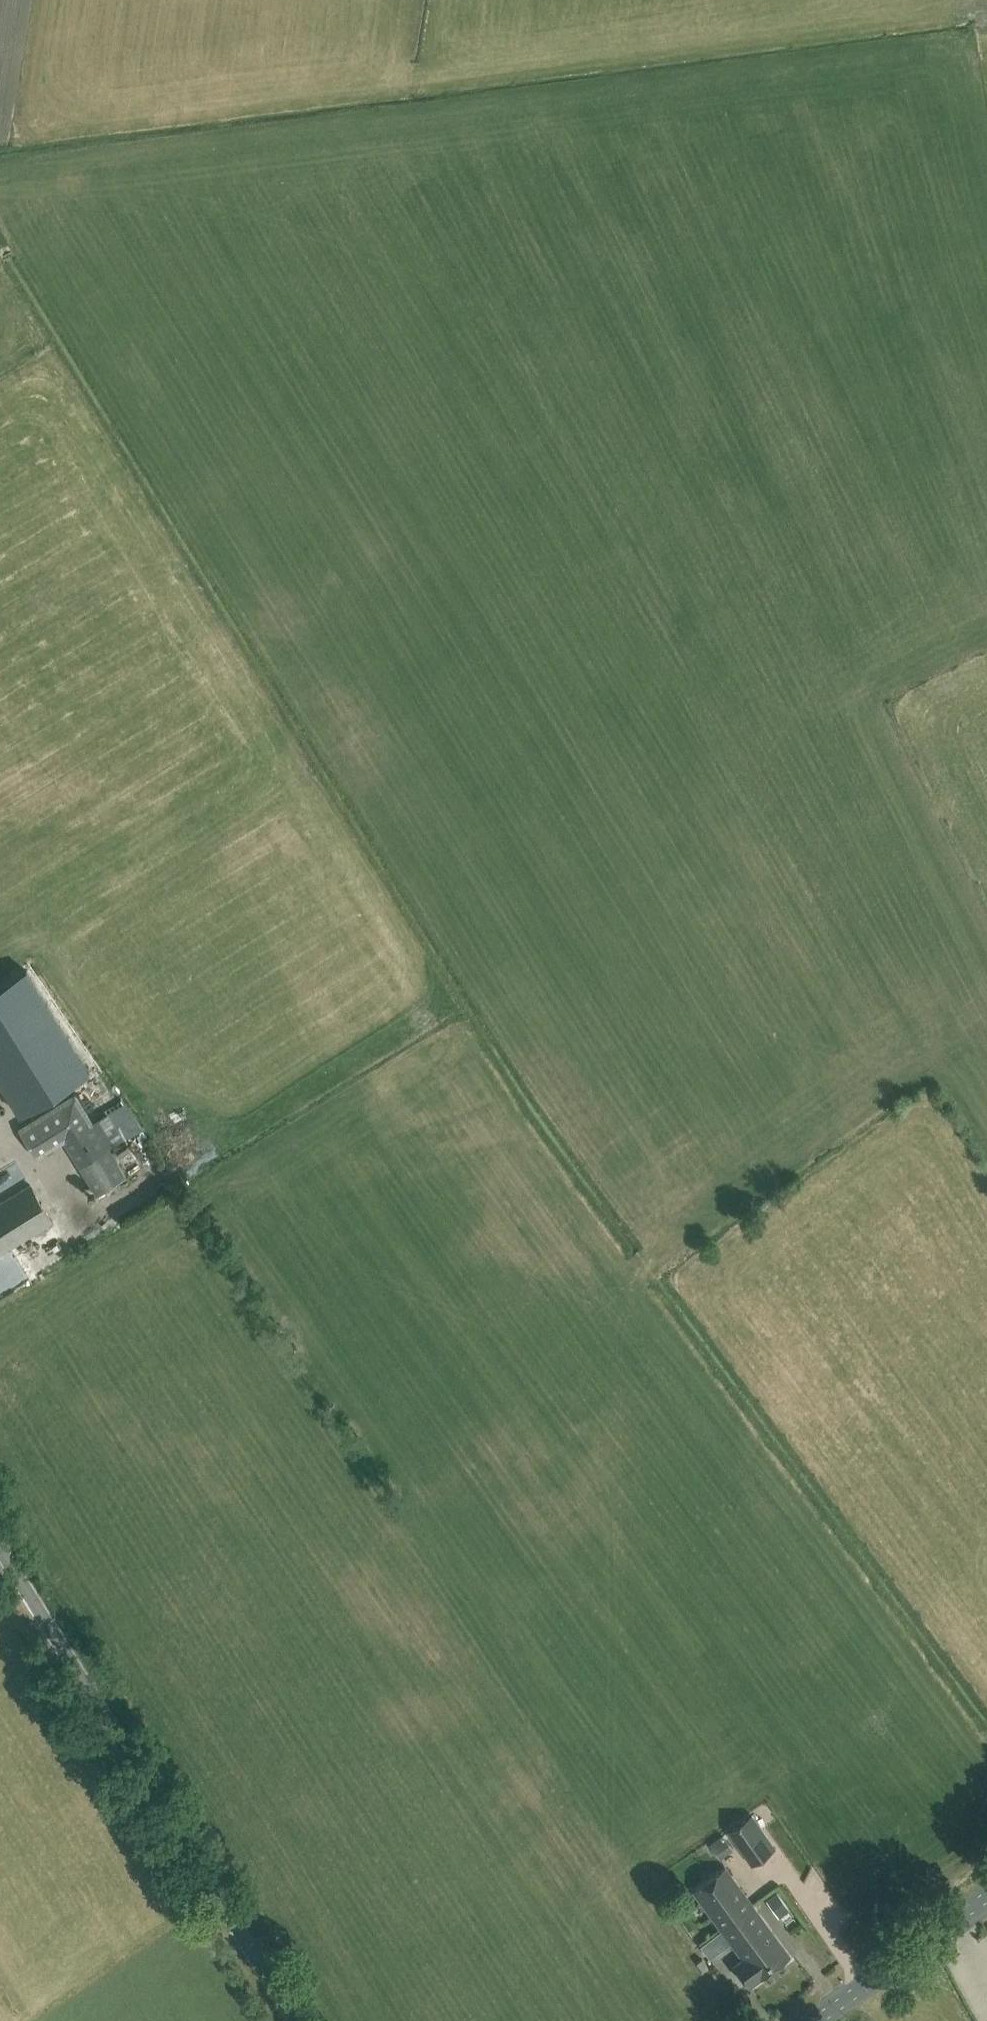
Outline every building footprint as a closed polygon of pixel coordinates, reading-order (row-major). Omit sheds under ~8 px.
[(26,970),(0,986),(0,1081),(20,1114),(89,1071),(26,970)] [(94,1122),(89,1113),(76,1092),(18,1128),(31,1150),(36,1157),(64,1140),(98,1194),(126,1177),(106,1146),(121,1138),(105,1115),(94,1122)] [(52,1220),(29,1183),(0,1202),(0,1254),(52,1220)] [(741,1826),(729,1834),(751,1865),(763,1857),(754,1844),(767,1834),(754,1816),(741,1826)] [(721,1929),(752,1907),(724,1869),(693,1891),(721,1929)] [(752,1907),(721,1929),(743,1959),(734,1966),(748,1986),(758,1979),(788,1957),(752,1907)]
